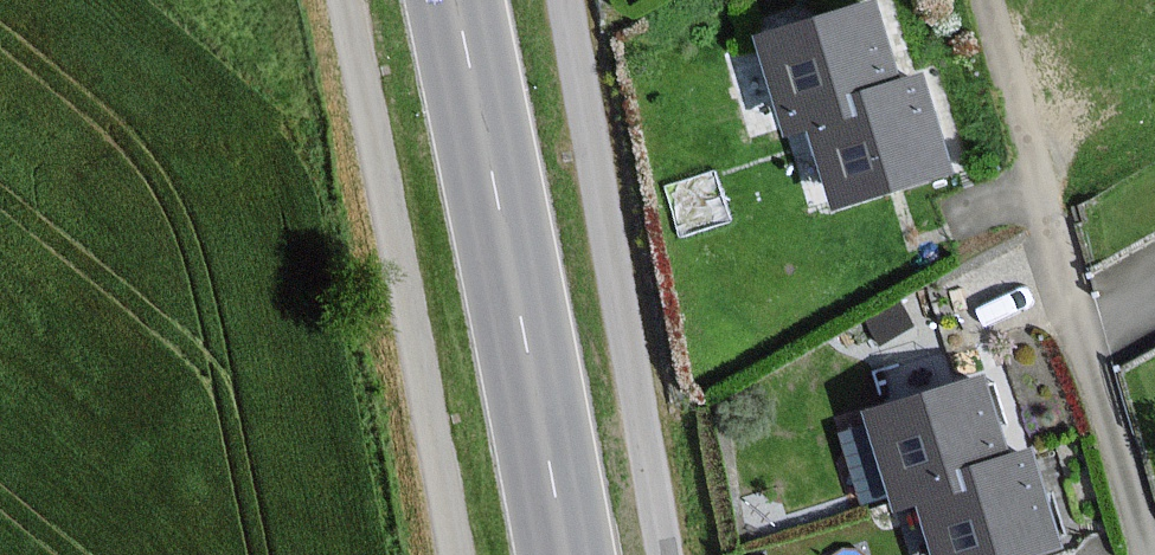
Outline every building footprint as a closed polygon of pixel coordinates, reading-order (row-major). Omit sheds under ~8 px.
[(852,118),(846,99),(893,85),(870,8),(753,43),(782,138),(808,131),(852,118)] [(846,99),(852,118),(808,131),(831,207),(944,173),(915,79),(893,85),(846,99)] [(959,493),(953,475),(1001,461),(977,384),(860,419),(889,514),(915,506),(959,493)] [(959,493),(915,506),(929,554),(1031,554),(1051,549),(1022,454),(1001,461),(953,475),(959,493)]
